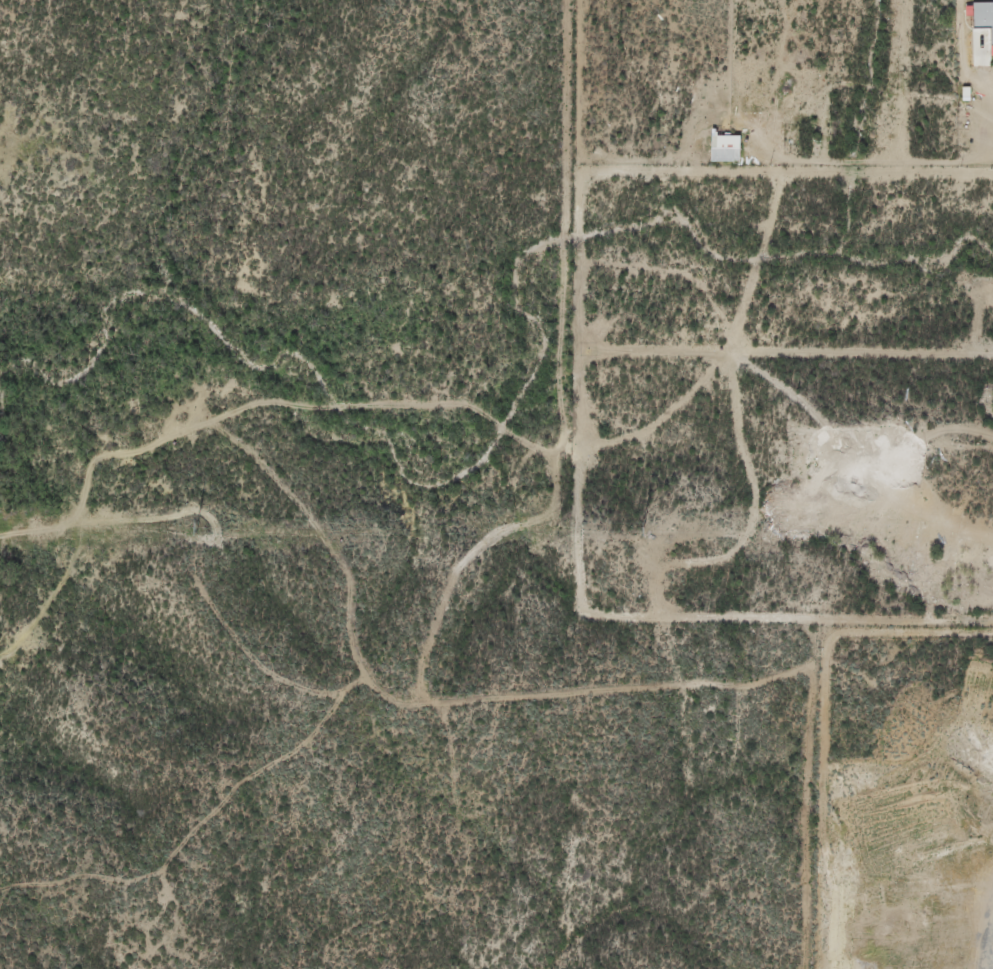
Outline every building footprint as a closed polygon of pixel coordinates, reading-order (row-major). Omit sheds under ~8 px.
[(992,57),(992,4),(966,4),(966,30),(984,30),(984,57),(992,57)] [(735,138),(700,138),(700,163),(735,163),(735,138)]
